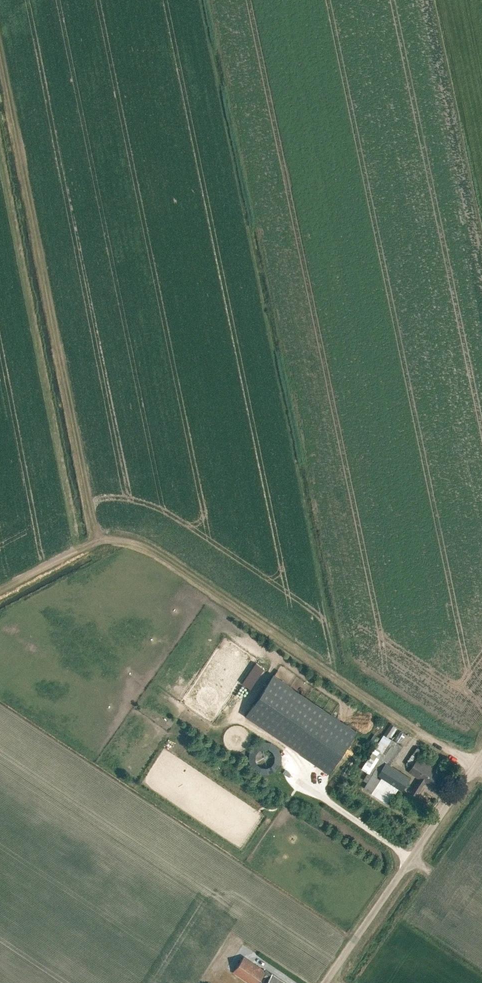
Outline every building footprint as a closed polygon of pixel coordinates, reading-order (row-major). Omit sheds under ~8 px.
[(274,675),(246,716),(329,772),(357,731),(274,675)] [(386,762),(388,763),(400,744),(394,741),(389,737),(396,726),(391,722),(361,768),(372,775),(364,787),(373,792),(379,783),(394,793),(397,787),(378,775),(386,762)] [(251,740),(248,769),(277,772),(280,743),(251,740)] [(421,785),(424,780),(433,786),(442,772),(432,765),(432,766),(430,765),(431,764),(418,756),(422,750),(416,747),(405,764),(412,768),(409,772),(419,778),(410,791),(416,795),(417,794),(422,786),(421,785)] [(411,778),(388,763),(386,762),(378,775),(397,787),(403,791),(411,778)] [(395,793),(394,793),(379,783),(373,792),(372,793),(388,803),(395,793)] [(244,956),(233,972),(249,982),(256,982),(257,982),(259,982),(283,982),(284,982),(271,973),(271,974),(244,956)]
